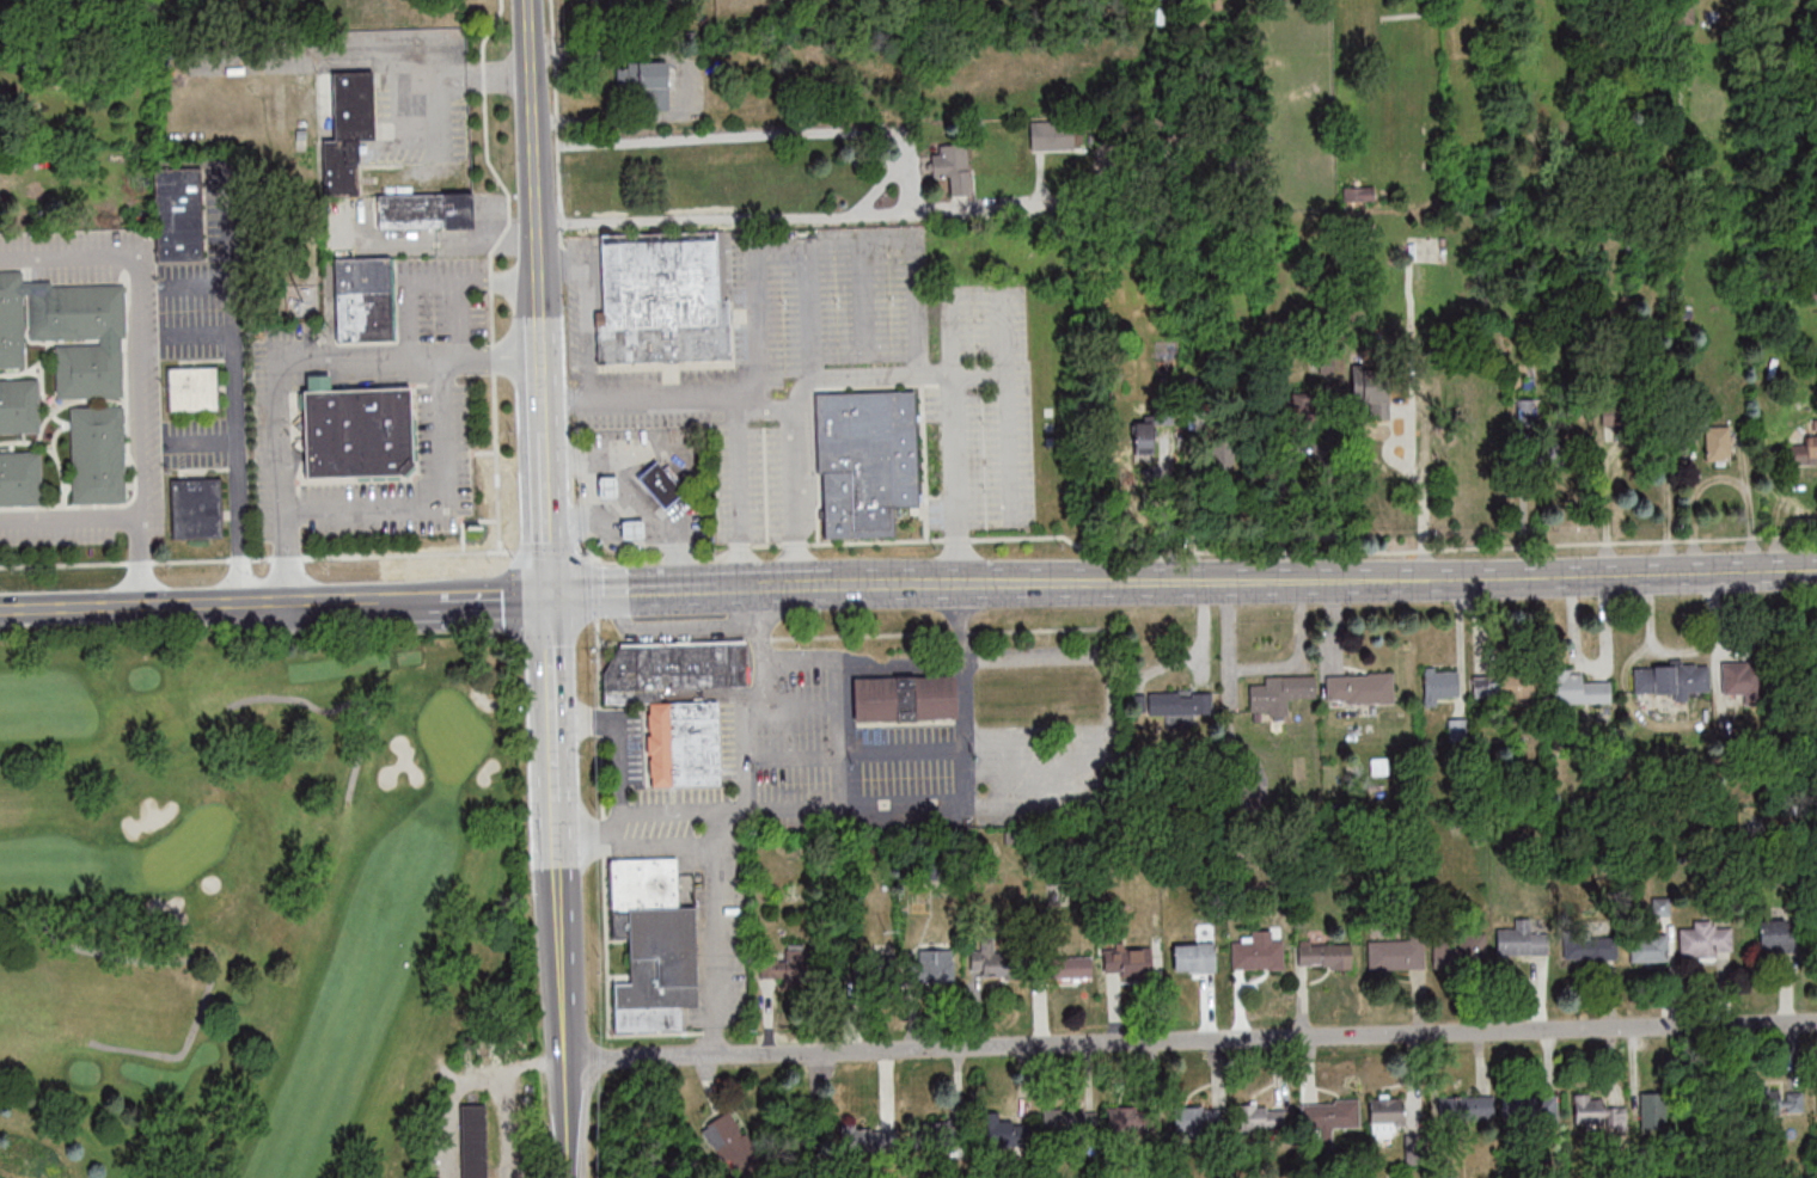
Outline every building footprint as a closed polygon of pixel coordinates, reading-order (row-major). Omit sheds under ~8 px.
[(317,57),(317,126),(334,126),(334,139),(323,139),(324,197),(358,196),(358,140),(374,140),(374,57),(317,57)] [(617,61),(617,97),(635,97),(635,111),(669,111),(669,61),(617,61)] [(1031,150),(1073,150),(1073,128),(1031,128),(1031,150)] [(969,143),(939,144),(939,154),(932,154),(932,177),(949,176),(950,195),(971,194),(969,143)] [(156,263),(202,262),(202,168),(156,169),(156,263)] [(1344,187),(1344,206),(1373,206),(1373,187),(1344,187)] [(473,228),(473,193),(378,194),(378,229),(473,228)] [(602,234),(603,311),(596,311),(597,362),(730,359),(729,300),(718,300),(717,232),(602,234)] [(393,342),(391,256),(332,258),(336,343),(393,342)] [(21,284),(21,271),(0,271),(0,368),(26,368),(26,342),(55,342),(55,398),(123,398),(123,284),(21,284)] [(218,365),(169,365),(169,411),(218,411),(218,365)] [(1353,369),(1353,404),(1367,404),(1367,419),(1388,419),(1388,368),(1353,369)] [(411,462),(412,464),(402,477),(398,474),(305,478),(301,409),(296,409),(296,392),(306,392),(305,376),(329,375),(329,391),(409,387),(411,462)] [(39,379),(0,379),(0,434),(39,434),(39,379)] [(915,391),(818,393),(821,538),(894,537),(894,508),(917,507),(915,391)] [(1518,423),(1547,423),(1547,399),(1518,399),(1518,423)] [(72,503),(126,503),(124,406),(71,407),(72,503)] [(1134,416),(1134,447),(1170,447),(1170,416),(1134,416)] [(1729,426),(1705,426),(1705,464),(1729,464),(1729,426)] [(1816,464),(1816,439),(1788,439),(1788,464),(1816,464)] [(1539,440),(1539,471),(1575,471),(1575,440),(1539,440)] [(1258,479),(1258,446),(1217,446),(1217,479),(1258,479)] [(42,506),(42,451),(0,451),(0,506),(42,506)] [(663,510),(683,492),(680,489),(691,479),(683,470),(675,476),(665,464),(661,468),(654,460),(635,478),(663,510)] [(222,477),(172,477),(172,538),(222,538),(222,477)] [(617,499),(617,477),(597,478),(598,499),(617,499)] [(620,540),(643,539),(642,520),(619,521),(620,540)] [(601,673),(602,704),(659,701),(659,688),(745,686),(744,640),(617,645),(601,673)] [(1674,693),(1674,701),(1687,701),(1687,692),(1708,691),(1708,664),(1633,666),(1633,693),(1674,693)] [(1723,696),(1763,696),(1763,664),(1723,664),(1723,696)] [(1458,694),(1458,667),(1424,667),(1424,705),(1436,705),(1436,694),(1458,694)] [(1554,703),(1611,703),(1611,681),(1582,681),(1582,669),(1554,669),(1554,703)] [(1393,704),(1393,673),(1327,673),(1327,704),(1393,704)] [(1533,700),(1533,676),(1474,675),(1474,699),(1533,700)] [(853,676),(853,721),(957,721),(956,676),(853,676)] [(1249,685),(1249,718),(1288,718),(1288,698),(1315,698),(1315,676),(1263,676),(1263,685),(1249,685)] [(1213,714),(1213,692),(1146,692),(1146,696),(1138,696),(1138,712),(1145,712),(1145,714),(1213,714)] [(647,702),(648,713),(646,713),(647,731),(648,731),(648,736),(644,736),(646,755),(649,754),(649,759),(647,760),(648,777),(649,777),(649,787),(669,786),(669,785),(718,784),(716,701),(647,702)] [(1466,740),(1466,716),(1449,716),(1449,740),(1466,740)] [(614,1030),(682,1029),(682,1006),(697,1006),(696,907),(678,908),(677,858),(611,859),(612,941),(629,940),(630,981),(614,982),(614,1030)] [(1795,953),(1795,918),(1759,918),(1759,953),(1795,953)] [(1731,958),(1731,921),(1691,921),(1691,928),(1680,928),(1680,958),(1731,958)] [(1547,956),(1548,928),(1497,928),(1496,956),(1547,956)] [(1232,969),(1284,969),(1284,941),(1273,941),(1273,930),(1245,930),(1245,943),(1232,943),(1232,969)] [(1486,965),(1486,934),(1433,934),(1433,965),(1486,965)] [(1668,934),(1629,934),(1629,961),(1668,961),(1668,934)] [(1616,939),(1564,939),(1564,960),(1616,960),(1616,939)] [(1367,940),(1367,969),(1424,969),(1424,940),(1367,940)] [(1174,972),(1215,972),(1215,943),(1174,943),(1174,972)] [(1351,968),(1351,943),(1299,943),(1299,968),(1351,968)] [(760,959),(759,980),(814,981),(814,944),(785,944),(785,959),(760,959)] [(1153,976),(1152,948),(1104,949),(1104,977),(1153,976)] [(954,982),(954,950),(913,950),(913,957),(866,957),(866,982),(954,982)] [(980,976),(1014,976),(1014,951),(980,951),(980,976)] [(1093,978),(1093,956),(1049,957),(1049,979),(1093,978)] [(1803,1112),(1803,1090),(1751,1090),(1751,1112),(1803,1112)] [(1501,1094),(1501,1122),(1558,1122),(1558,1094),(1501,1094)] [(1603,1124),(1603,1094),(1574,1094),(1574,1124),(1603,1124)] [(1404,1095),(1369,1096),(1370,1137),(1394,1136),(1393,1125),(1405,1125),(1404,1095)] [(1439,1122),(1494,1121),(1494,1096),(1439,1096),(1439,1122)] [(1332,1127),(1360,1127),(1360,1100),(1301,1100),(1301,1129),(1318,1129),(1318,1145),(1332,1145),(1332,1127)] [(461,1177),(488,1177),(487,1104),(461,1104),(461,1177)] [(1174,1132),(1219,1133),(1219,1107),(1174,1106),(1174,1132)] [(1240,1129),(1288,1129),(1288,1106),(1240,1106),(1240,1129)] [(1161,1131),(1161,1107),(1107,1107),(1107,1131),(1161,1131)] [(1096,1109),(1042,1109),(1042,1132),(1096,1132),(1096,1109)] [(759,1160),(726,1112),(700,1129),(734,1177),(759,1160)] [(1028,1143),(1028,1123),(998,1123),(998,1113),(981,1113),(981,1143),(1028,1143)] [(912,1148),(962,1148),(962,1123),(912,1123),(912,1148)] [(840,1127),(840,1152),(893,1152),(893,1127),(840,1127)] [(1422,1136),(1405,1136),(1405,1162),(1422,1162),(1422,1136)]
